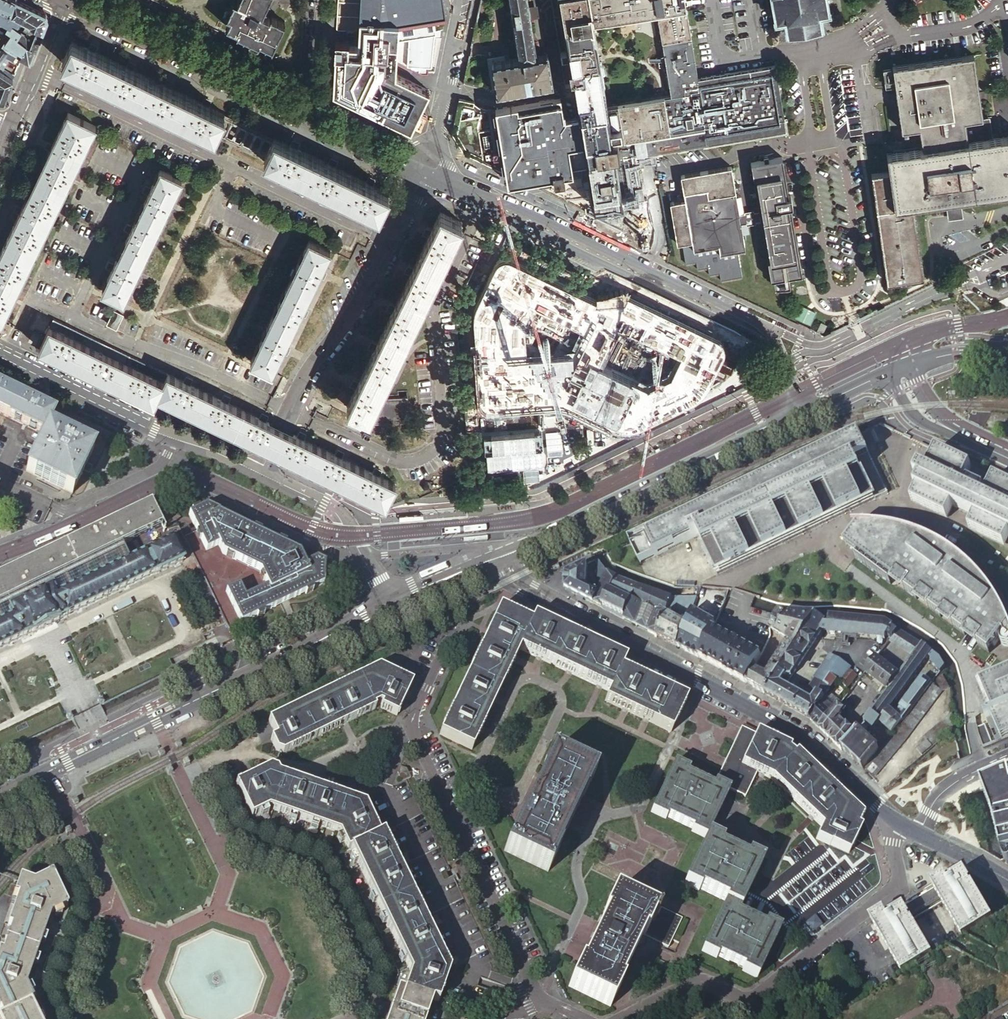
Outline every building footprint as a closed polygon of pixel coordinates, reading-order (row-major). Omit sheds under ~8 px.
[(8,14),(14,0),(0,0),(0,10),(8,14)] [(17,0),(14,0),(8,14),(17,18),(22,21),(42,32),(47,19),(45,13),(17,0)] [(237,0),(236,0),(233,0),(226,15),(230,17),(226,25),(238,31),(237,32),(259,43),(261,41),(272,46),(284,21),(270,14),(269,16),(262,13),(268,0),(237,0)] [(443,0),(360,0),(357,44),(348,43),(348,41),(335,40),(334,55),(333,92),(411,129),(429,90),(395,74),(396,65),(396,59),(420,71),(428,65),(430,27),(423,21),(422,18),(445,14),(443,0)] [(507,180),(508,181),(521,179),(534,185),(545,183),(545,181),(550,180),(550,183),(563,180),(563,182),(567,181),(567,180),(579,178),(582,192),(584,209),(612,223),(620,227),(626,226),(627,228),(640,226),(640,224),(646,223),(642,195),(646,194),(643,194),(641,182),(639,182),(636,161),(638,160),(637,155),(635,155),(635,153),(651,151),(651,153),(708,144),(708,142),(786,130),(777,77),(700,89),(691,37),(661,42),(671,95),(607,106),(592,20),(589,0),(559,0),(570,66),(568,66),(570,77),(573,77),(579,114),(563,117),(560,97),(497,107),(490,109),(490,106),(480,105),(474,103),(474,101),(459,98),(452,132),(463,151),(505,171),(506,179),(507,180)] [(517,58),(492,62),(496,92),(552,84),(547,53),(536,54),(530,17),(530,16),(534,15),(532,6),(528,6),(528,5),(527,0),(508,0),(517,58)] [(686,6),(685,0),(589,0),(592,20),(656,10),(686,6)] [(774,19),(783,18),(785,30),(787,30),(787,31),(794,30),(794,29),(813,26),(813,27),(819,26),(819,25),(821,24),(819,12),(828,10),(826,0),(771,0),(774,19)] [(537,4),(528,5),(528,6),(532,6),(534,15),(530,16),(530,17),(539,16),(537,4)] [(686,6),(656,10),(661,42),(691,37),(686,6)] [(2,24),(6,27),(9,23),(11,17),(17,20),(17,18),(8,14),(0,10),(0,23),(2,24)] [(15,27),(3,50),(15,57),(20,60),(29,64),(34,51),(35,51),(42,32),(22,21),(21,23),(29,28),(26,34),(15,27)] [(3,50),(15,27),(9,23),(6,27),(2,24),(0,27),(0,48),(3,50)] [(214,135),(225,112),(72,39),(62,61),(214,135)] [(0,48),(0,62),(4,56),(12,61),(15,57),(3,50),(0,48)] [(892,67),(894,83),(901,129),(902,129),(903,132),(907,131),(907,128),(918,127),(921,147),(886,152),(889,171),(871,173),(886,281),(908,278),(923,276),(913,204),(945,200),(948,199),(949,206),(953,205),(958,205),(958,198),(960,197),(1007,191),(1007,135),(992,137),(967,141),(966,130),(964,120),(983,117),(973,54),(892,66),(892,67)] [(12,79),(14,75),(8,71),(0,66),(0,71),(12,79)] [(894,83),(892,67),(882,68),(884,85),(894,83)] [(12,79),(0,71),(0,99),(4,101),(12,79)] [(68,111),(52,145),(21,209),(0,252),(0,320),(2,321),(96,125),(68,111)] [(274,136),(225,112),(214,135),(263,159),(274,136)] [(989,117),(983,117),(964,120),(966,130),(967,141),(992,137),(989,117)] [(388,191),(274,136),(263,159),(377,213),(388,191)] [(759,210),(760,220),(770,278),(773,278),(788,275),(801,273),(790,205),(791,204),(792,203),(791,197),(790,196),(789,195),(788,195),(781,157),(751,162),(759,210)] [(181,178),(160,168),(102,289),(123,299),(181,178)] [(745,247),(741,223),(739,214),(732,169),(681,177),(685,201),(668,204),(675,243),(682,242),(685,262),(695,260),(697,268),(707,266),(709,274),(719,272),(721,279),(741,275),(737,249),(745,247)] [(545,183),(534,185),(584,209),(582,192),(579,178),(567,180),(567,181),(563,182),(563,180),(550,183),(550,180),(545,181),(545,183)] [(948,199),(945,200),(948,219),(963,216),(960,197),(958,198),(958,205),(949,206),(948,199)] [(560,270),(584,280),(612,223),(584,209),(560,270)] [(760,220),(759,210),(755,211),(753,209),(743,211),(743,213),(739,214),(741,223),(745,222),(747,224),(755,223),(756,220),(760,220)] [(461,221),(440,211),(347,406),(363,414),(361,418),(373,424),(408,422),(407,396),(386,397),(379,394),(461,221)] [(560,270),(488,238),(456,311),(486,488),(587,442),(731,373),(743,348),(584,280),(560,270)] [(331,249),(309,239),(250,360),(272,370),(331,249)] [(788,275),(773,278),(775,288),(789,285),(788,275)] [(119,322),(122,315),(114,311),(109,323),(117,327),(119,322)] [(155,403),(158,396),(168,375),(53,317),(44,336),(38,347),(48,352),(59,357),(75,365),(95,375),(112,383),(134,394),(145,399),(154,403),(155,403)] [(817,332),(822,334),(827,325),(821,322),(817,332)] [(258,443),(268,422),(168,375),(158,396),(258,443)] [(44,434),(47,428),(54,413),(0,387),(0,413),(44,434)] [(280,454),(291,432),(280,427),(268,422),(258,443),(270,449),(280,454)] [(92,450),(47,428),(44,434),(25,471),(72,494),(92,450)] [(0,433),(0,444),(6,447),(10,438),(0,433)] [(870,455),(860,433),(809,458),(790,467),(738,491),(669,525),(646,536),(634,541),(632,543),(641,563),(700,534),(719,574),(875,499),(857,460),(870,455)] [(995,478),(984,500),(981,498),(985,490),(969,482),(965,490),(962,489),(972,467),(935,449),(925,469),(921,467),(916,477),(920,479),(916,488),(919,490),(953,507),(976,517),(1007,533),(1007,484),(995,478)] [(984,500),(995,478),(972,467),(962,489),(965,490),(969,482),(985,490),(981,498),(984,500)] [(953,507),(919,490),(913,502),(948,519),(953,507)] [(114,520),(0,575),(0,604),(82,564),(121,545),(132,539),(152,530),(153,532),(165,526),(161,518),(154,505),(152,506),(151,502),(114,520)] [(216,511),(206,507),(198,510),(191,514),(189,515),(192,521),(216,511)] [(243,524),(216,511),(192,521),(195,528),(190,530),(187,526),(179,529),(227,628),(255,615),(256,618),(264,614),(262,612),(304,592),(305,594),(312,591),(311,588),(323,583),(323,563),(316,559),(304,565),(299,554),(242,526),(243,524)] [(976,517),(970,530),(1005,547),(1007,541),(1007,533),(976,517)] [(853,539),(864,547),(859,554),(895,581),(900,575),(995,647),(1007,629),(1007,623),(1004,614),(997,599),(989,587),(979,576),(971,568),(959,558),(951,552),(944,548),(936,543),(926,539),(913,533),(901,530),(889,528),(879,527),(868,527),(859,527),(851,538),(853,539)] [(31,633),(31,634),(59,621),(58,620),(154,574),(155,575),(169,568),(183,561),(172,539),(128,560),(90,578),(57,594),(54,587),(8,608),(12,617),(0,622),(0,648),(31,633)] [(121,545),(82,564),(86,571),(90,578),(128,560),(121,545)] [(597,562),(596,560),(589,563),(589,571),(595,571),(597,571),(598,570),(599,569),(600,566),(597,562)] [(606,572),(597,560),(596,560),(597,562),(600,566),(599,569),(598,570),(597,571),(595,571),(596,581),(597,585),(597,588),(595,593),(596,594),(606,572)] [(589,571),(589,563),(567,574),(566,589),(576,595),(592,603),(596,594),(595,593),(597,588),(597,585),(596,581),(595,571),(589,571)] [(12,617),(8,608),(54,587),(57,594),(90,578),(86,571),(82,564),(0,604),(0,622),(12,617)] [(617,578),(606,572),(596,594),(592,603),(597,605),(601,608),(617,578)] [(638,586),(617,578),(601,608),(613,614),(623,619),(638,586)] [(665,615),(672,598),(638,586),(623,619),(633,624),(656,635),(665,615)] [(684,598),(679,598),(672,598),(665,615),(687,624),(689,617),(685,615),(687,610),(689,610),(693,598),(687,598),(687,596),(684,595),(684,598)] [(689,617),(696,598),(695,598),(693,598),(689,610),(687,610),(685,615),(689,617)] [(531,622),(499,607),(439,734),(471,749),(519,649),(609,691),(621,667),(625,659),(534,616),(531,622)] [(782,613),(778,613),(770,629),(771,630),(787,639),(770,664),(772,666),(766,675),(758,670),(754,668),(746,683),(751,686),(759,690),(764,693),(816,615),(786,614),(782,613)] [(678,647),(687,624),(665,615),(656,635),(664,640),(672,643),(678,647)] [(827,622),(816,615),(764,693),(793,709),(803,695),(785,686),(820,632),(827,622)] [(837,616),(829,616),(828,622),(827,633),(828,633),(857,636),(885,639),(885,637),(886,635),(893,626),(885,621),(859,618),(837,616)] [(828,622),(827,622),(820,632),(824,632),(827,633),(828,622)] [(711,629),(711,627),(703,623),(701,629),(702,630),(699,632),(687,624),(678,647),(688,651),(698,657),(711,629)] [(898,629),(893,626),(886,635),(891,639),(898,629)] [(711,629),(698,657),(708,662),(719,668),(726,672),(739,679),(746,683),(754,668),(761,655),(711,629)] [(911,636),(898,629),(891,639),(889,641),(913,655),(922,643),(911,636)] [(857,636),(828,633),(828,636),(836,637),(835,644),(848,646),(849,638),(856,639),(857,636)] [(898,675),(888,690),(863,723),(854,735),(842,749),(863,769),(865,767),(879,749),(863,734),(868,726),(873,730),(879,722),(891,733),(931,682),(944,665),(940,659),(940,658),(938,656),(931,650),(922,643),(913,655),(898,675)] [(843,663),(829,654),(814,677),(823,683),(829,691),(832,688),(837,680),(847,688),(857,675),(849,669),(843,663)] [(898,675),(876,658),(865,672),(888,690),(898,675)] [(380,708),(396,716),(412,683),(379,667),(268,720),(276,736),(271,740),(276,751),(279,752),(283,754),(345,724),(375,709),(374,707),(379,704),(382,705),(380,708)] [(686,699),(621,667),(609,691),(605,700),(671,731),(686,699)] [(994,712),(1007,706),(1007,700),(1003,702),(998,691),(1007,687),(1007,670),(981,682),(994,712)] [(936,679),(942,691),(949,687),(943,675),(936,679)] [(942,691),(931,682),(891,733),(879,749),(865,767),(875,775),(900,745),(907,737),(912,730),(923,716),(932,704),(942,691)] [(803,695),(793,709),(810,718),(829,692),(829,691),(823,683),(812,700),(803,695)] [(998,691),(1003,702),(1007,700),(1007,687),(998,691)] [(829,692),(810,718),(820,729),(839,705),(841,703),(829,692)] [(839,705),(820,729),(842,750),(842,749),(854,735),(845,725),(840,720),(847,712),(841,707),(839,705)] [(1007,736),(1007,706),(994,712),(985,716),(986,719),(991,717),(1001,739),(1007,736)] [(946,737),(954,732),(953,729),(953,723),(952,716),(952,713),(923,736),(927,740),(916,748),(922,754),(932,746),(933,747),(940,742),(946,737)] [(755,734),(741,727),(715,782),(729,789),(739,794),(750,768),(741,763),(755,734)] [(756,731),(755,734),(741,763),(750,768),(756,771),(765,775),(789,752),(785,748),(786,746),(756,731)] [(790,748),(786,746),(785,748),(789,752),(765,775),(772,778),(821,826),(816,838),(848,853),(860,827),(857,826),(862,815),(796,752),(793,754),(789,750),(790,748)] [(540,774),(543,775),(518,829),(515,828),(514,828),(504,850),(548,871),(558,849),(558,848),(555,847),(581,793),(583,795),(584,795),(594,772),(550,751),(540,774)] [(729,789),(715,782),(713,785),(687,773),(688,769),(674,762),(651,811),(665,818),(667,815),(692,828),(691,830),(706,837),(684,883),(698,890),(699,887),(725,900),(702,950),(716,957),(717,955),(743,967),(742,969),(757,977),(779,928),(765,921),(763,925),(737,912),(762,861),(746,854),(745,858),(719,845),(721,842),(707,835),(729,789)] [(432,1000),(479,1016),(489,990),(474,985),(476,980),(477,976),(488,979),(490,973),(492,967),(490,962),(493,960),(457,886),(452,875),(448,877),(447,874),(446,871),(449,869),(405,780),(409,777),(406,770),(399,767),(397,773),(401,782),(392,787),(388,785),(380,783),(374,781),(360,788),(356,801),(350,799),(278,774),(277,770),(274,770),(269,768),(235,785),(252,819),(263,823),(267,821),(333,843),(338,854),(341,854),(398,971),(393,987),(397,988),(432,1000)] [(756,771),(750,768),(739,794),(744,796),(756,771)] [(543,775),(540,774),(515,828),(518,829),(543,775)] [(991,783),(992,785),(989,803),(995,818),(998,829),(1000,839),(1001,843),(1003,851),(1007,850),(1007,775),(991,783)] [(558,848),(583,795),(581,793),(555,847),(558,848)] [(963,934),(992,917),(965,871),(949,880),(946,875),(934,883),(936,888),(944,902),(954,919),(963,934)] [(40,999),(43,998),(37,985),(59,923),(63,922),(68,909),(51,875),(34,883),(20,879),(19,882),(11,904),(0,936),(0,1018),(40,999)] [(944,902),(936,888),(904,907),(912,919),(944,902)] [(657,914),(613,892),(603,914),(604,915),(581,965),(579,964),(569,986),(610,1006),(621,984),(618,983),(642,934),(668,946),(682,917),(660,907),(657,914)] [(912,919),(904,907),(891,915),(886,908),(871,919),(894,956),(901,969),(933,950),(923,936),(912,919)] [(432,1000),(397,988),(389,1012),(387,1018),(426,1018),(432,1000)] [(40,999),(0,1018),(50,1018),(40,999)]
